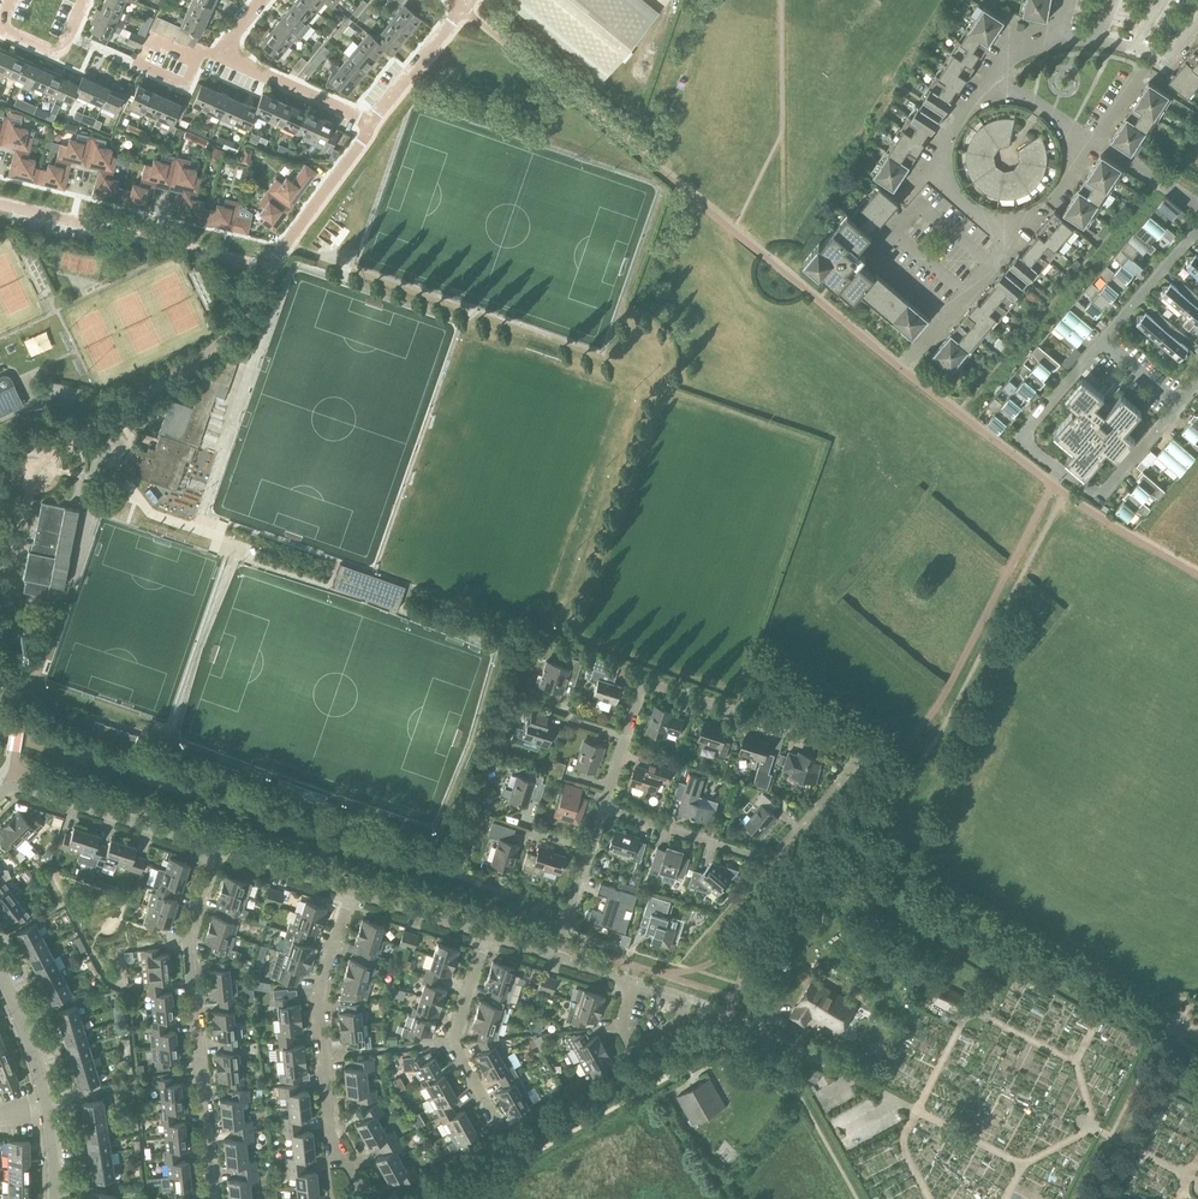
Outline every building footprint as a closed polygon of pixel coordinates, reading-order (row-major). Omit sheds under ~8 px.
[(126,0),(105,0),(104,3),(121,10),(126,0)] [(186,13),(206,21),(207,21),(211,14),(210,13),(212,8),(194,0),(192,0),(186,13)] [(304,0),(295,0),(290,7),(306,21),(315,10),(304,0)] [(323,0),(304,0),(315,10),(323,0)] [(357,5),(361,9),(366,2),(364,0),(362,0),(357,5)] [(411,10),(420,0),(411,0),(406,6),(411,10)] [(658,12),(643,0),(513,0),(509,5),(602,81),(658,12)] [(1023,15),(1047,20),(1050,5),(1026,0),(1023,15)] [(97,8),(94,15),(121,27),(124,21),(118,18),(121,10),(104,3),(101,10),(97,8)] [(369,4),(364,10),(369,14),(374,8),(369,4)] [(403,4),(394,15),(411,29),(420,18),(411,10),(406,6),(403,4)] [(356,15),(361,9),(357,5),(351,12),(356,15)] [(290,7),(280,19),(297,33),(306,21),(290,7)] [(984,7),(976,18),(997,32),(1005,20),(984,7)] [(363,21),(369,14),(364,10),(358,17),(363,21)] [(186,13),(180,26),(185,29),(192,32),(200,35),(202,35),(205,28),(204,27),(206,21),(186,13)] [(119,33),(121,27),(94,15),(91,21),(95,23),(91,30),(99,34),(99,35),(100,35),(99,37),(97,41),(104,44),(105,43),(104,43),(106,37),(109,38),(112,30),(119,33)] [(146,15),(144,20),(151,23),(153,18),(146,15)] [(411,29),(394,15),(384,27),(401,41),(411,29)] [(336,16),(331,23),(335,26),(340,19),(336,16)] [(152,30),(159,33),(165,20),(158,17),(152,30)] [(990,43),(997,32),(976,18),(969,29),(969,30),(990,43)] [(297,33),(280,19),(271,30),(287,45),(297,33)] [(144,20),(138,35),(144,37),(148,29),(148,30),(151,23),(144,20)] [(159,33),(166,36),(172,23),(165,20),(159,33)] [(344,21),(338,28),(342,32),(348,25),(344,21)] [(1025,24),(1018,22),(1017,29),(1024,30),(1025,24)] [(166,36),(173,39),(178,26),(172,23),(166,36)] [(331,23),(326,30),(329,33),(335,26),(331,23)] [(185,29),(180,26),(178,26),(173,39),(179,42),(185,29)] [(392,53),(401,41),(384,27),(375,38),(385,47),(384,47),(392,53)] [(336,38),(342,32),(338,28),(332,35),(336,38)] [(982,55),(990,43),(969,30),(969,29),(967,28),(959,40),(982,55)] [(186,45),(192,32),(185,29),(179,42),(186,45)] [(264,37),(265,37),(261,43),(270,50),(277,56),(278,56),(287,45),(271,30),(270,31),(269,30),(264,37)] [(126,42),(140,48),(144,38),(144,37),(138,35),(131,32),(126,42)] [(368,32),(358,44),(368,53),(375,58),(384,47),(385,47),(375,38),(368,32)] [(318,39),(312,45),(317,49),(322,42),(318,39)] [(979,60),(982,55),(959,40),(951,51),(973,65),(977,58),(979,60)] [(349,56),(366,70),(375,58),(368,53),(358,44),(349,56)] [(311,56),(317,49),(312,45),(306,53),(311,56)] [(324,46),(319,51),(325,56),(330,51),(324,46)] [(3,72),(11,55),(6,53),(6,51),(0,48),(0,78),(3,72)] [(1194,48),(1193,49),(1195,51),(1190,56),(1188,54),(1185,58),(1197,70),(1197,52),(1194,48)] [(270,50),(267,54),(274,60),(277,56),(270,50)] [(316,67),(325,56),(319,51),(310,62),(316,67)] [(975,66),(973,65),(951,51),(943,64),(946,65),(947,64),(967,78),(975,66)] [(24,61),(11,55),(3,72),(17,78),(24,61)] [(307,61),(301,56),(292,67),(298,72),(307,61)] [(349,56),(339,67),(356,81),(366,70),(349,56)] [(1181,62),(1183,64),(1178,71),(1197,87),(1197,86),(1197,70),(1185,58),(1181,62)] [(28,89),(31,84),(38,67),(24,61),(17,78),(24,81),(22,87),(28,89)] [(333,88),(336,84),(346,93),(356,81),(339,67),(333,62),(328,68),(331,71),(325,85),(333,88)] [(960,89),(967,78),(947,64),(946,65),(939,75),(939,76),(960,89)] [(36,87),(44,90),(52,73),(38,67),(31,84),(28,89),(32,91),(35,90),(36,87)] [(1197,87),(1178,71),(1172,77),(1170,75),(1166,80),(1169,82),(1188,98),(1197,87)] [(57,96),(58,96),(65,79),(52,73),(44,90),(51,93),(48,100),(54,103),(57,96)] [(957,94),(960,89),(939,76),(939,75),(937,74),(928,87),(931,88),(931,87),(950,99),(954,93),(957,94)] [(82,76),(78,85),(75,94),(89,100),(94,89),(96,83),(82,76)] [(108,94),(110,89),(112,84),(98,78),(96,83),(94,89),(89,100),(103,106),(108,94)] [(71,102),(75,94),(78,85),(65,79),(58,96),(71,102)] [(1142,93),(1162,107),(1170,95),(1149,82),(1142,93)] [(126,90),(112,84),(110,89),(108,94),(103,106),(116,112),(124,95),(126,90)] [(193,104),(206,110),(215,90),(201,84),(193,104)] [(142,115),(144,111),(152,91),(138,85),(131,102),(128,101),(124,111),(130,113),(131,110),(142,115)] [(953,101),(950,99),(931,87),(931,88),(923,99),(944,113),(953,101)] [(215,90),(206,110),(203,117),(208,118),(211,117),(213,113),(220,116),(229,96),(228,96),(229,95),(221,91),(221,93),(215,90)] [(156,121),(157,117),(166,97),(152,91),(144,111),(150,114),(148,117),(156,121)] [(255,113),(268,119),(277,99),(263,93),(256,108),(257,109),(255,113)] [(1142,93),(1134,105),(1155,118),(1162,107),(1142,93)] [(220,116),(234,122),(243,102),(229,96),(220,116)] [(180,104),(166,97),(157,117),(156,121),(154,124),(160,127),(163,120),(171,123),(172,121),(176,123),(178,117),(174,116),(180,104)] [(14,105),(20,107),(23,100),(17,98),(14,105)] [(268,119),(282,125),(291,105),(277,99),(268,119)] [(29,103),(23,100),(20,107),(26,110),(29,103)] [(248,128),(255,113),(257,109),(256,108),(243,102),(234,122),(248,128)] [(282,125),(296,131),(304,111),(291,105),(282,125)] [(930,129),(930,130),(932,132),(941,119),(919,105),(912,117),(930,129)] [(1158,120),(1155,118),(1134,105),(1127,116),(1147,130),(1147,131),(1149,133),(1158,120)] [(41,117),(48,119),(50,113),(44,110),(41,117)] [(74,118),(80,121),(83,114),(77,111),(74,118)] [(310,113),(304,111),(296,131),(309,137),(318,117),(317,117),(318,115),(310,112),(310,113)] [(56,115),(50,113),(48,119),(53,122),(56,115)] [(0,149),(8,116),(0,114),(0,149)] [(88,116),(83,114),(80,121),(85,123),(88,116)] [(926,137),(930,130),(930,129),(912,117),(909,115),(901,128),(904,130),(904,129),(925,142),(928,138),(926,137)] [(8,116),(0,149),(14,152),(15,148),(29,152),(31,142),(33,137),(35,129),(21,126),(22,119),(8,116)] [(1127,116),(1119,128),(1140,141),(1147,131),(1147,130),(1127,116)] [(323,119),(318,117),(309,137),(308,141),(330,151),(338,134),(329,130),(331,123),(331,121),(324,118),(323,119)] [(989,122),(984,124),(999,147),(1009,144),(1015,118),(1009,118),(1004,118),(998,118),(994,120),(989,122)] [(102,122),(96,119),(94,127),(99,129),(102,122)] [(126,127),(135,131),(137,127),(128,123),(126,127)] [(189,128),(197,132),(199,127),(191,123),(189,128)] [(993,156),(999,147),(984,124),(980,128),(976,132),(973,136),(970,140),(968,146),(967,150),(993,156)] [(207,130),(199,127),(197,132),(205,135),(207,130)] [(1132,154),(1140,141),(1119,128),(1111,140),(1132,154)] [(918,154),(925,142),(904,129),(904,130),(897,140),(918,154)] [(196,142),(199,136),(186,131),(183,137),(196,142)] [(84,169),(92,136),(77,133),(76,139),(68,137),(66,145),(60,143),(56,158),(71,162),(70,166),(84,169)] [(158,136),(150,133),(148,137),(156,141),(158,136)] [(250,138),(259,141),(261,136),(252,133),(250,138)] [(224,144),(226,139),(219,135),(217,140),(224,144)] [(1021,161),(1047,166),(1047,161),(1047,154),(1047,150),(1045,145),(1043,139),(1040,135),(1019,150),(1021,161)] [(99,168),(113,172),(116,163),(117,157),(110,156),(112,148),(105,146),(106,140),(92,136),(84,169),(98,172),(99,168)] [(268,140),(261,136),(259,141),(266,145),(268,140)] [(910,165),(918,154),(897,140),(895,138),(886,151),(889,153),(889,152),(910,165)] [(232,147),(234,142),(226,139),(224,144),(232,147)] [(278,149),(286,153),(288,148),(280,145),(278,149)] [(215,147),(212,155),(218,158),(222,150),(215,147)] [(15,148),(14,152),(8,176),(36,183),(40,168),(34,167),(36,159),(28,157),(29,152),(15,148)] [(244,148),(242,158),(249,160),(252,149),(244,148)] [(296,152),(288,148),(286,153),(294,157),(296,152)] [(993,156),(967,150),(966,155),(966,161),(967,166),(968,170),(970,176),(973,181),(995,166),(993,156)] [(882,163),(903,177),(910,165),(889,152),(889,153),(882,163)] [(153,158),(151,165),(145,164),(141,178),(156,182),(155,186),(168,189),(176,157),(162,153),(160,160),(153,158)] [(1094,166),(1115,180),(1123,168),(1102,154),(1094,166)] [(183,189),(198,192),(201,178),(195,176),(197,169),(189,167),(191,160),(176,157),(168,189),(182,193),(183,189)] [(40,168),(36,183),(65,190),(70,166),(71,162),(56,158),(55,164),(48,162),(46,169),(40,168)] [(1021,161),(1015,170),(1030,192),(1035,188),(1039,184),(1041,181),(1044,176),(1046,170),(1047,166),(1021,161)] [(276,178),(267,189),(291,207),(317,173),(305,163),(292,181),(286,176),(281,182),(276,178)] [(895,189),(903,177),(882,163),(874,175),(895,189)] [(1004,172),(995,166),(973,181),(978,187),(982,190),(984,192),(988,194),(993,196),(999,198),(1004,172)] [(1094,166),(1087,177),(1107,191),(1108,191),(1115,180),(1094,166)] [(121,203),(124,189),(118,187),(120,179),(112,178),(113,172),(99,168),(98,172),(92,197),(121,203)] [(1004,172),(999,198),(1002,199),(1008,199),(1013,199),(1018,198),(1024,195),(1030,192),(1015,170),(1004,172)] [(1110,192),(1108,191),(1107,191),(1087,177),(1079,189),(1100,203),(1099,203),(1102,205),(1110,192)] [(156,182),(141,178),(140,184),(132,183),(130,190),(124,189),(121,203),(149,210),(155,186),(156,182)] [(880,186),(871,197),(890,213),(899,203),(880,186)] [(205,224),(209,209),(202,207),(204,200),(196,198),(198,192),(183,189),(182,193),(176,217),(205,224)] [(273,231),(291,207),(267,189),(258,202),(263,206),(259,212),(265,217),(261,222),(273,231)] [(1079,189),(1072,200),(1092,214),(1099,203),(1100,203),(1079,189)] [(1151,213),(1163,223),(1169,215),(1173,218),(1176,215),(1180,219),(1186,213),(1166,196),(1151,213)] [(882,224),(890,213),(871,197),(862,207),(882,224)] [(216,203),(215,210),(209,209),(205,224),(233,231),(237,216),(240,202),(225,198),(224,205),(216,203)] [(1084,226),(1092,214),(1072,200),(1063,213),(1084,226)] [(860,205),(851,216),(870,232),(875,227),(878,228),(882,224),(862,207),(860,205)] [(1046,222),(1067,240),(1076,229),(1055,211),(1046,222)] [(824,274),(839,287),(855,300),(861,293),(875,276),(874,275),(860,263),(864,258),(864,253),(859,249),(872,234),(870,232),(851,216),(848,213),(835,229),(822,244),(820,242),(804,261),(822,276),(824,274)] [(1151,213),(1136,230),(1148,240),(1154,233),(1158,236),(1161,232),(1166,236),(1171,230),(1162,223),(1163,223),(1151,213)] [(251,219),(237,216),(233,231),(248,234),(251,219)] [(1036,233),(1038,235),(1039,234),(1058,250),(1067,240),(1046,222),(1036,233)] [(1136,230),(1121,247),(1133,257),(1139,250),(1143,253),(1146,249),(1151,253),(1156,247),(1148,240),(1136,230)] [(1038,235),(1035,238),(1033,241),(1031,239),(1028,243),(1049,261),(1058,250),(1039,234),(1038,235)] [(1026,249),(1021,254),(1021,255),(1038,269),(1038,270),(1040,272),(1049,261),(1028,243),(1025,247),(1026,249)] [(1115,272),(1114,272),(1126,282),(1127,282),(1136,271),(1138,273),(1144,266),(1133,257),(1121,247),(1115,255),(1122,264),(1115,272)] [(1029,281),(1038,270),(1038,269),(1021,255),(1021,254),(1019,253),(1009,264),(1029,281)] [(1196,254),(1195,255),(1187,256),(1188,263),(1187,265),(1197,274),(1197,255),(1196,254)] [(1076,259),(1073,263),(1078,267),(1081,263),(1076,259)] [(1129,284),(1127,282),(1126,282),(1114,272),(1115,272),(1107,265),(1100,272),(1107,281),(1100,289),(1100,290),(1111,299),(1112,299),(1121,288),(1124,290),(1129,284)] [(995,281),(997,283),(998,282),(1015,297),(1015,296),(1024,286),(1005,270),(995,281)] [(876,273),(874,275),(875,276),(861,293),(872,302),(888,283),(876,273)] [(990,287),(987,291),(1008,309),(1017,298),(1015,296),(1015,297),(998,282),(997,283),(992,289),(990,287)] [(1114,301),(1112,299),(1111,299),(1100,290),(1100,289),(1092,282),(1085,290),(1092,298),(1086,306),(1086,307),(1089,309),(1088,310),(1097,317),(1107,305),(1109,307),(1114,301)] [(872,302),(882,310),(898,292),(888,283),(872,302)] [(1183,312),(1197,294),(1187,285),(1181,291),(1171,283),(1170,284),(1162,285),(1163,292),(1162,294),(1183,312)] [(985,297),(980,302),(980,303),(997,317),(996,318),(998,320),(1008,309),(987,291),(983,295),(985,297)] [(882,310),(892,319),(908,301),(898,292),(882,310)] [(1197,294),(1183,312),(1190,318),(1183,325),(1189,330),(1195,322),(1197,325),(1197,294)] [(1082,317),(1088,310),(1089,309),(1086,307),(1086,306),(1085,306),(1077,299),(1054,326),(1066,336),(1082,317)] [(892,319),(903,328),(919,309),(908,301),(892,319)] [(980,303),(980,302),(978,301),(969,312),(988,328),(988,327),(996,318),(997,317),(980,303)] [(930,319),(919,309),(903,328),(914,337),(930,319)] [(969,312),(960,322),(981,340),(991,329),(988,327),(988,328),(969,312)] [(1158,341),(1173,324),(1162,314),(1156,320),(1146,312),(1145,314),(1138,314),(1138,321),(1137,323),(1158,341)] [(1093,326),(1082,317),(1066,336),(1077,345),(1093,326)] [(972,351),(981,340),(960,322),(951,332),(970,349),(972,351)] [(1173,324),(1158,341),(1179,359),(1181,358),(1188,357),(1187,350),(1189,348),(1179,340),(1184,333),(1173,324)] [(951,332),(942,343),(961,359),(970,349),(951,332)] [(952,370),(961,359),(942,343),(933,354),(952,370)] [(1039,361),(1032,369),(1044,379),(1053,368),(1055,370),(1061,363),(1038,344),(1032,352),(1039,361)] [(1082,352),(1076,347),(1061,364),(1067,369),(1082,352)] [(204,377),(202,383),(193,408),(170,400),(157,438),(158,438),(154,449),(149,447),(147,452),(132,446),(129,456),(130,456),(128,463),(127,462),(123,471),(149,480),(176,489),(178,484),(182,486),(186,476),(181,474),(186,459),(190,460),(195,447),(197,447),(215,394),(224,397),(229,385),(236,363),(222,359),(215,381),(204,377)] [(1046,381),(1044,379),(1032,369),(1024,362),(1017,369),(1024,378),(1017,386),(1033,399),(1034,401),(1040,394),(1035,390),(1039,385),(1041,387),(1046,381)] [(23,405),(14,384),(12,379),(10,376),(7,375),(4,374),(1,375),(0,376),(0,416),(23,405)] [(1084,378),(1084,379),(1067,399),(1077,409),(1072,412),(1055,432),(1075,449),(1066,459),(1087,477),(1104,456),(1107,451),(1118,460),(1136,439),(1126,431),(1143,412),(1122,394),(1110,408),(1103,402),(1101,400),(1105,396),(1084,378)] [(1010,395),(1003,403),(1002,404),(1014,414),(1014,413),(1017,415),(1018,416),(1033,399),(1017,386),(1009,379),(1003,386),(1010,395)] [(1017,415),(1014,413),(1014,414),(1002,404),(1003,403),(994,396),(988,404),(995,413),(987,421),(999,431),(1009,420),(1011,421),(1017,415)] [(1197,413),(1197,414),(1195,412),(1190,418),(1192,420),(1182,432),(1190,439),(1191,438),(1194,441),(1194,440),(1195,441),(1197,437),(1197,415),(1197,414),(1197,413)] [(1151,450),(1141,461),(1137,466),(1142,471),(1146,466),(1148,467),(1157,455),(1169,465),(1184,446),(1173,436),(1157,455),(1151,450)] [(1190,439),(1184,446),(1169,465),(1179,474),(1180,475),(1197,454),(1197,444),(1194,441),(1195,441),(1194,440),(1194,441),(1191,438),(1190,439)] [(1141,480),(1131,491),(1143,501),(1150,493),(1160,498),(1166,491),(1144,472),(1138,478),(1141,480)] [(1151,508),(1143,501),(1131,491),(1129,489),(1124,495),(1126,497),(1116,509),(1128,519),(1135,510),(1145,516),(1151,508)] [(42,502),(32,552),(29,551),(24,578),(26,579),(24,591),(47,596),(50,583),(64,586),(70,559),(69,558),(79,510),(42,502)] [(335,562),(324,558),(316,580),(327,584),(335,562)] [(406,586),(340,563),(332,586),(398,609),(406,586)] [(568,657),(565,667),(546,661),(539,685),(562,692),(567,678),(576,681),(582,661),(568,657)] [(585,678),(597,682),(592,697),(615,704),(621,686),(611,682),(613,675),(603,672),(606,662),(591,658),(585,678)] [(501,709),(510,712),(513,702),(504,699),(501,709)] [(514,704),(511,713),(524,717),(527,718),(526,721),(525,726),(526,729),(523,737),(538,742),(538,743),(547,746),(553,727),(546,725),(549,715),(527,708),(514,704)] [(674,712),(655,706),(647,732),(666,738),(668,732),(679,735),(684,719),(673,716),(674,712)] [(90,734),(132,748),(137,735),(95,721),(90,734)] [(716,724),(705,721),(698,741),(721,748),(719,755),(726,758),(731,743),(724,741),(728,729),(716,726),(716,724)] [(757,738),(746,734),(740,753),(761,760),(753,784),(768,789),(772,774),(769,773),(775,755),(767,753),(770,743),(757,739),(757,738)] [(603,747),(583,741),(575,766),(595,772),(603,747)] [(778,763),(785,765),(784,769),(793,772),(792,775),(798,777),(799,784),(805,785),(809,780),(816,782),(823,759),(809,755),(808,758),(789,752),(788,756),(781,754),(778,763)] [(561,778),(565,764),(553,760),(549,774),(561,778)] [(649,761),(647,769),(637,766),(631,784),(633,785),(632,790),(633,794),(640,796),(643,794),(645,789),(655,792),(659,780),(667,782),(672,768),(649,761)] [(484,783),(487,774),(481,772),(478,781),(484,783)] [(528,780),(517,777),(509,801),(527,807),(535,782),(541,785),(544,778),(530,773),(528,780)] [(682,800),(678,812),(712,823),(716,809),(701,805),(698,799),(704,779),(690,775),(687,784),(679,781),(674,798),(682,800)] [(578,824),(585,803),(578,800),(582,789),(565,784),(563,792),(559,791),(554,807),(558,808),(557,810),(560,811),(558,818),(578,824)] [(772,813),(778,805),(763,792),(755,802),(760,807),(745,824),(760,836),(776,816),(772,813)] [(480,813),(483,805),(478,804),(480,798),(472,795),(467,809),(480,813)] [(19,811),(9,821),(24,836),(29,841),(38,832),(36,829),(41,824),(46,825),(50,813),(36,808),(31,813),(29,811),(24,816),(19,811)] [(470,822),(473,820),(475,814),(467,812),(465,820),(470,822)] [(6,837),(1,842),(11,853),(17,847),(19,850),(29,841),(24,836),(9,821),(0,830),(0,831),(6,837)] [(514,829),(492,822),(488,836),(499,839),(491,864),(512,870),(516,858),(515,858),(519,845),(512,843),(513,840),(512,838),(514,829)] [(85,836),(87,831),(74,827),(71,835),(65,833),(61,847),(67,849),(68,847),(80,851),(83,843),(85,836)] [(641,862),(646,846),(637,844),(640,837),(616,830),(610,850),(631,857),(630,859),(641,862)] [(100,835),(87,831),(85,836),(83,843),(80,851),(81,851),(78,860),(96,865),(98,859),(103,845),(97,843),(100,835)] [(103,845),(98,859),(105,861),(105,859),(117,863),(124,843),(111,839),(108,847),(103,845)] [(135,871),(140,857),(134,855),(137,847),(124,843),(117,863),(129,867),(129,869),(135,871)] [(527,853),(522,869),(542,875),(555,879),(557,873),(559,874),(565,856),(548,850),(548,849),(539,846),(536,855),(527,853)] [(658,847),(651,868),(677,875),(684,877),(690,858),(690,857),(683,855),(684,852),(667,847),(666,850),(658,847)] [(42,855),(50,862),(53,850),(49,849),(42,855)] [(146,859),(140,857),(135,871),(141,873),(146,859)] [(190,864),(170,857),(169,859),(166,870),(186,876),(190,864)] [(704,873),(694,869),(688,886),(710,893),(712,890),(718,896),(740,870),(724,865),(722,868),(713,861),(704,873)] [(599,874),(601,867),(594,865),(592,872),(599,874)] [(6,880),(6,881),(11,877),(8,869),(4,868),(0,874),(1,874),(0,875),(0,885),(6,880)] [(181,890),(186,876),(166,870),(159,868),(153,886),(157,888),(172,892),(173,887),(181,890)] [(225,875),(221,888),(242,894),(248,896),(252,884),(225,875)] [(629,882),(636,884),(638,878),(632,876),(629,882)] [(6,881),(6,880),(0,885),(0,912),(17,899),(9,889),(11,887),(6,881)] [(616,888),(601,883),(598,893),(608,896),(603,911),(593,908),(592,910),(590,910),(588,911),(587,912),(586,913),(586,915),(586,916),(587,918),(588,919),(589,920),(589,922),(604,927),(604,926),(609,927),(608,928),(625,934),(630,920),(624,918),(627,909),(632,911),(637,895),(621,889),(620,891),(616,889),(616,888)] [(265,902),(272,904),(276,890),(269,887),(265,902)] [(170,898),(172,892),(157,888),(155,893),(152,892),(148,905),(154,907),(174,913),(178,901),(170,898)] [(226,904),(224,911),(238,916),(242,917),(246,918),(248,910),(244,909),(248,896),(242,894),(221,888),(217,901),(226,904)] [(284,892),(276,890),(272,904),(279,907),(284,892)] [(651,894),(645,914),(651,916),(647,930),(655,933),(652,942),(660,944),(670,947),(671,944),(676,930),(675,929),(678,921),(669,918),(663,916),(665,910),(669,912),(672,901),(651,894)] [(17,899),(0,912),(0,913),(8,923),(15,917),(19,923),(31,914),(26,907),(25,909),(17,899)] [(305,901),(301,913),(322,920),(326,908),(305,901)] [(169,927),(174,913),(154,907),(150,919),(147,919),(145,925),(160,930),(161,924),(169,927)] [(235,936),(229,934),(233,922),(236,923),(238,916),(224,911),(221,918),(212,915),(208,928),(235,937),(235,936)] [(318,934),(322,920),(301,913),(296,912),(293,924),(289,923),(287,931),(293,933),(307,937),(314,939),(316,933),(318,934)] [(63,916),(66,922),(71,920),(68,914),(63,916)] [(242,917),(241,922),(250,925),(252,920),(246,918),(242,917)] [(358,932),(379,939),(383,926),(362,919),(358,932)] [(74,926),(71,920),(66,922),(69,929),(74,926)] [(17,933),(23,944),(42,935),(35,923),(17,933)] [(225,955),(228,948),(231,949),(235,937),(208,928),(204,941),(214,944),(214,945),(213,944),(211,951),(225,955)] [(307,937),(293,933),(287,931),(284,939),(287,939),(283,952),(289,953),(310,960),(313,961),(317,949),(311,947),(314,939),(307,937)] [(406,947),(407,944),(410,933),(404,931),(399,945),(406,947)] [(378,952),(376,951),(379,939),(358,932),(354,945),(363,948),(361,955),(375,960),(376,959),(377,955),(378,952)] [(418,935),(410,933),(407,944),(406,947),(414,950),(418,935)] [(23,944),(29,956),(48,946),(42,935),(23,944)] [(74,939),(77,944),(77,945),(83,943),(79,937),(74,939)] [(86,949),(83,944),(83,943),(77,945),(81,952),(86,949)] [(438,943),(437,944),(434,956),(455,963),(459,950),(438,943)] [(29,956),(35,968),(54,958),(48,946),(29,956)] [(159,949),(144,950),(140,950),(142,969),(148,969),(169,967),(168,953),(160,954),(159,949)] [(313,961),(310,960),(289,953),(283,952),(279,951),(271,977),(296,985),(299,978),(301,979),(303,973),(309,975),(313,961)] [(346,972),(367,979),(368,974),(372,975),(375,974),(376,969),(375,967),(373,966),(375,960),(361,955),(359,962),(350,959),(346,972)] [(427,967),(425,976),(439,980),(441,973),(450,976),(455,963),(434,956),(430,968),(427,967)] [(35,968),(40,979),(60,969),(54,958),(35,968)] [(411,961),(403,959),(401,967),(408,969),(411,961)] [(86,962),(89,968),(94,966),(91,960),(86,962)] [(208,984),(230,982),(229,969),(232,969),(231,961),(216,962),(216,969),(207,970),(208,984)] [(493,961),(489,974),(510,980),(516,982),(518,983),(520,976),(512,974),(514,967),(493,961)] [(94,966),(89,968),(93,975),(98,972),(94,966)] [(171,981),(169,967),(148,969),(142,969),(144,989),(148,989),(163,987),(162,982),(171,981)] [(40,979),(46,991),(66,981),(60,969),(40,979)] [(344,985),(340,999),(358,1000),(360,998),(362,999),(366,999),(372,980),(367,979),(346,972),(341,985),(344,985)] [(494,990),(491,997),(506,1001),(509,1002),(516,982),(510,980),(489,974),(485,987),(494,990)] [(538,989),(545,992),(549,977),(542,975),(538,989)] [(439,980),(425,976),(422,983),(425,984),(421,996),(442,1003),(446,990),(437,987),(439,980)] [(557,979),(549,977),(545,992),(552,994),(557,979)] [(813,979),(791,1017),(805,1025),(811,1015),(841,1032),(857,1005),(813,979)] [(72,993),(66,981),(46,991),(53,1003),(72,993)] [(219,997),(220,1004),(235,1002),(234,994),(232,994),(230,982),(208,984),(210,998),(219,997)] [(163,987),(148,989),(148,996),(151,995),(152,1008),(173,1006),(172,992),(163,993),(163,987)] [(406,991),(395,987),(392,996),(403,999),(406,991)] [(935,1002),(961,1015),(968,1012),(970,1007),(970,1000),(945,987),(937,989),(934,996),(935,1002)] [(583,990),(579,1003),(601,1010),(605,996),(583,990)] [(438,1016),(442,1003),(421,996),(417,1008),(414,1007),(412,1015),(426,1019),(428,1013),(438,1016)] [(278,1006),(279,1019),(288,1018),(294,1017),(301,1016),(300,1003),(291,1004),(290,997),(275,998),(275,1006),(278,1006)] [(504,1008),(506,1001),(491,997),(489,1004),(480,1001),(476,1014),(497,1021),(502,1022),(506,1008),(504,1008)] [(339,1012),(340,1025),(362,1023),(361,1011),(364,1011),(363,1003),(359,1003),(358,1000),(340,999),(340,1004),(348,1005),(349,1011),(339,1012)] [(601,1010),(579,1003),(573,1001),(566,1020),(585,1026),(587,1020),(596,1022),(601,1010)] [(236,1010),(235,1002),(220,1004),(221,1011),(211,1012),(212,1025),(235,1023),(233,1011),(236,1010)] [(57,1012),(60,1025),(81,1018),(77,1006),(57,1012)] [(151,1027),(167,1026),(166,1020),(175,1019),(173,1006),(152,1008),(153,1021),(151,1021),(151,1027)] [(502,1022),(497,1021),(476,1014),(472,1027),(481,1029),(477,1041),(494,1039),(499,1039),(498,1033),(502,1022)] [(401,1034),(420,1040),(422,1033),(431,1036),(435,1022),(426,1019),(412,1015),(414,1016),(411,1028),(404,1026),(401,1034)] [(303,1030),(301,1016),(294,1017),(288,1018),(279,1019),(280,1032),(278,1032),(279,1040),(294,1038),(293,1031),(303,1030)] [(60,1025),(64,1037),(85,1031),(81,1018),(60,1025)] [(539,1018),(535,1031),(542,1033),(546,1020),(539,1018)] [(223,1038),(224,1045),(239,1044),(238,1036),(242,1036),(241,1022),(235,1023),(212,1025),(214,1039),(223,1038)] [(363,1037),(362,1023),(340,1025),(341,1040),(351,1039),(351,1046),(354,1046),(354,1049),(370,1047),(369,1036),(363,1037)] [(156,1046),(177,1044),(176,1031),(167,1032),(167,1026),(151,1027),(152,1033),(150,1034),(151,1047),(156,1046)] [(64,1037),(68,1049),(89,1043),(85,1031),(64,1037)] [(580,1060),(585,1058),(604,1047),(597,1035),(589,1040),(586,1033),(581,1036),(580,1034),(575,1035),(574,1034),(565,1038),(565,1041),(570,1050),(573,1048),(580,1060)] [(534,1039),(537,1045),(542,1042),(544,1041),(540,1035),(537,1037),(534,1039)] [(283,1061),(305,1058),(304,1045),(295,1046),(294,1038),(279,1040),(279,1047),(276,1047),(277,1061),(283,1061)] [(475,1056),(482,1068),(501,1057),(505,1054),(499,1042),(496,1044),(494,1039),(477,1041),(483,1051),(475,1056)] [(533,1039),(528,1041),(532,1048),(537,1045),(533,1039)] [(68,1049),(71,1062),(92,1056),(89,1043),(68,1049)] [(155,1066),(171,1065),(170,1059),(178,1058),(177,1044),(156,1046),(157,1059),(155,1059),(155,1066)] [(215,1054),(217,1067),(239,1065),(238,1052),(240,1052),(239,1044),(224,1045),(225,1053),(215,1054)] [(892,1048),(884,1044),(877,1056),(885,1060),(892,1048)] [(5,1046),(0,1047),(0,1062),(10,1058),(5,1046)] [(590,1071),(593,1077),(611,1067),(607,1061),(611,1059),(604,1047),(585,1058),(580,1060),(579,1061),(585,1073),(590,1071)] [(505,1054),(501,1057),(482,1068),(488,1079),(496,1075),(500,1081),(513,1074),(517,1072),(506,1053),(505,1054)] [(413,1070),(419,1080),(422,1078),(423,1080),(433,1074),(441,1070),(434,1057),(426,1061),(423,1055),(416,1059),(416,1057),(403,1058),(404,1071),(413,1070)] [(71,1062),(75,1074),(96,1068),(92,1056),(71,1062)] [(10,1058),(0,1062),(0,1076),(15,1070),(13,1065),(16,1063),(13,1057),(10,1058)] [(870,1057),(865,1068),(873,1072),(878,1061),(870,1057)] [(309,1058),(305,1058),(283,1061),(284,1073),(282,1073),(283,1081),(298,1080),(297,1073),(310,1072),(309,1058)] [(344,1069),(346,1082),(367,1080),(366,1070),(374,1070),(373,1058),(353,1061),(353,1068),(344,1069)] [(227,1080),(228,1087),(243,1085),(243,1078),(244,1078),(242,1065),(239,1065),(217,1067),(218,1081),(227,1080)] [(100,1081),(96,1068),(75,1074),(79,1087),(100,1081)] [(817,1083),(821,1074),(812,1069),(807,1079),(817,1083)] [(15,1070),(0,1076),(0,1091),(20,1083),(15,1070)] [(517,1072),(513,1074),(500,1081),(503,1088),(495,1092),(502,1104),(521,1093),(527,1090),(517,1072)] [(436,1079),(433,1074),(423,1080),(422,1078),(419,1080),(423,1087),(426,1086),(432,1096),(429,1098),(451,1086),(444,1074),(436,1079)] [(182,1096),(181,1083),(173,1084),(172,1078),(157,1080),(157,1086),(160,1086),(161,1098),(182,1096)] [(710,1078),(678,1096),(693,1124),(726,1106),(710,1078)] [(367,1080),(346,1082),(347,1096),(356,1095),(357,1102),(377,1100),(376,1089),(368,1090),(367,1080)] [(405,1087),(403,1082),(396,1086),(399,1091),(405,1087)] [(287,1096),(288,1106),(310,1104),(309,1090),(299,1091),(299,1084),(278,1086),(279,1097),(287,1096)] [(429,1098),(439,1116),(453,1108),(449,1103),(457,1098),(451,1086),(429,1098)] [(562,1094),(559,1088),(552,1091),(555,1097),(562,1094)] [(220,1099),(221,1113),(243,1111),(242,1101),(250,1100),(249,1089),(229,1091),(229,1098),(220,1099)] [(521,1093),(502,1104),(509,1116),(517,1111),(520,1118),(534,1110),(530,1104),(533,1102),(527,1090),(521,1093)] [(186,1096),(182,1096),(161,1098),(162,1111),(160,1112),(160,1118),(176,1116),(175,1111),(187,1110),(186,1096)] [(82,1103),(84,1116),(105,1113),(103,1100),(82,1103)] [(378,1103),(361,1113),(364,1119),(356,1124),(363,1135),(381,1125),(377,1117),(384,1113),(378,1103)] [(281,1117),(282,1127),(303,1125),(302,1118),(311,1117),(310,1104),(288,1106),(289,1116),(281,1117)] [(456,1114),(453,1108),(439,1116),(449,1133),(470,1121),(464,1110),(456,1114)] [(244,1120),(243,1111),(221,1113),(223,1126),(232,1125),(233,1132),(253,1130),(252,1120),(244,1120)] [(107,1126),(105,1113),(84,1116),(85,1129),(107,1126)] [(177,1123),(176,1116),(160,1118),(161,1125),(164,1124),(165,1137),(186,1135),(185,1122),(177,1123)] [(477,1134),(470,1121),(449,1133),(459,1152),(479,1141),(475,1135),(477,1134)] [(291,1137),(292,1146),(314,1144),(313,1131),(303,1132),(303,1125),(282,1127),(283,1137),(291,1137)] [(377,1143),(380,1149),(398,1139),(394,1130),(386,1133),(381,1125),(363,1135),(369,1147),(377,1143)] [(85,1129),(87,1142),(109,1138),(107,1126),(85,1129)] [(254,1140),(253,1130),(233,1132),(233,1139),(224,1139),(225,1153),(247,1151),(246,1141),(254,1140)] [(164,1150),(164,1157),(180,1155),(179,1149),(188,1149),(186,1135),(165,1137),(166,1150),(164,1150)] [(111,1151),(109,1138),(87,1142),(89,1155),(111,1151)] [(376,1159),(382,1171),(401,1160),(396,1152),(404,1148),(398,1139),(380,1149),(384,1154),(376,1159)] [(8,1141),(8,1155),(30,1154),(30,1141),(8,1141)] [(315,1158),(314,1144),(292,1146),(293,1156),(285,1157),(286,1167),(307,1165),(306,1159),(315,1158)] [(89,1155),(91,1167),(113,1164),(111,1151),(89,1155)] [(248,1160),(247,1151),(225,1153),(227,1167),(236,1166),(237,1172),(257,1170),(256,1160),(248,1160)] [(440,1151),(433,1155),(437,1163),(444,1159),(440,1151)] [(30,1167),(30,1154),(8,1155),(8,1167),(30,1167)] [(181,1161),(180,1155),(164,1157),(165,1164),(168,1163),(169,1176),(190,1174),(189,1160),(181,1161)] [(401,1160),(382,1171),(389,1183),(397,1178),(400,1184),(419,1174),(413,1165),(406,1169),(401,1160)] [(115,1178),(113,1164),(91,1167),(93,1181),(115,1178)] [(295,1177),(296,1186),(318,1184),(317,1171),(307,1172),(307,1165),(286,1167),(287,1178),(295,1177)] [(30,1180),(30,1167),(8,1167),(8,1180),(30,1180)] [(228,1180),(229,1193),(251,1191),(250,1181),(258,1180),(257,1170),(237,1172),(237,1179),(228,1180)] [(191,1187),(190,1174),(169,1176),(161,1177),(163,1190),(168,1190),(168,1195),(184,1194),(183,1188),(191,1187)] [(8,1180),(8,1193),(30,1193),(30,1180),(8,1180)] [(319,1198),(318,1184),(296,1186),(297,1196),(289,1197),(289,1198),(310,1198),(319,1198)] [(251,1191),(229,1193),(230,1198),(252,1198),(251,1191)]
